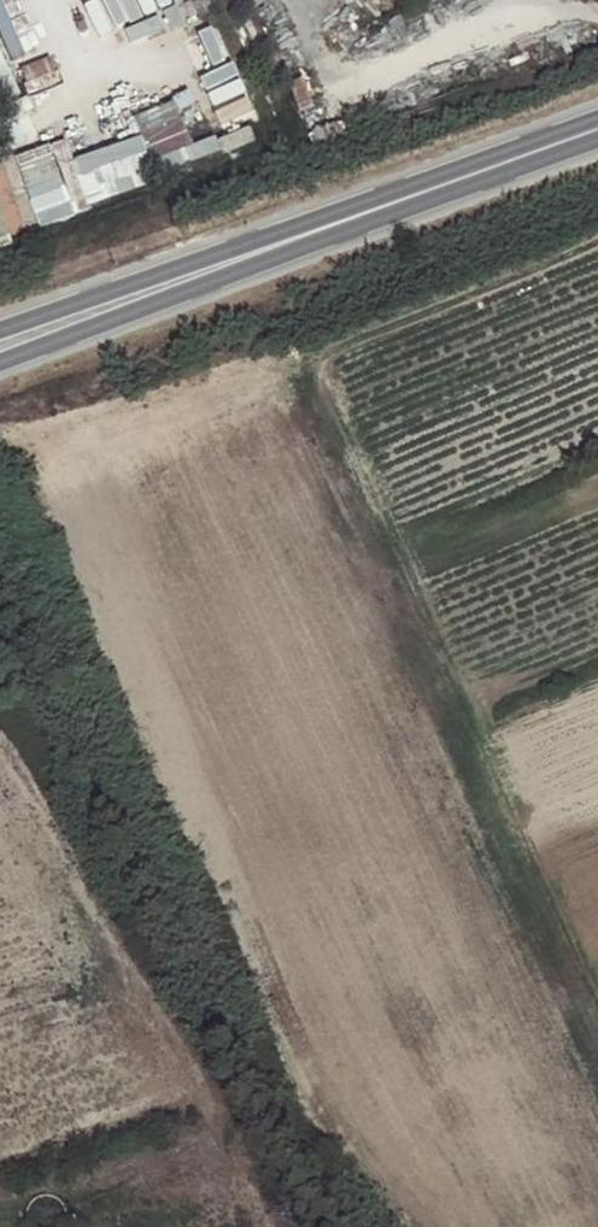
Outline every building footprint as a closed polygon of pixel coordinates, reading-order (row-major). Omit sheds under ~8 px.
[(13,98),(0,59),(0,102),(13,98)] [(151,163),(192,152),(179,101),(137,112),(151,163)] [(76,216),(72,203),(153,182),(140,136),(69,154),(66,143),(0,161),(0,236),(76,216)]
